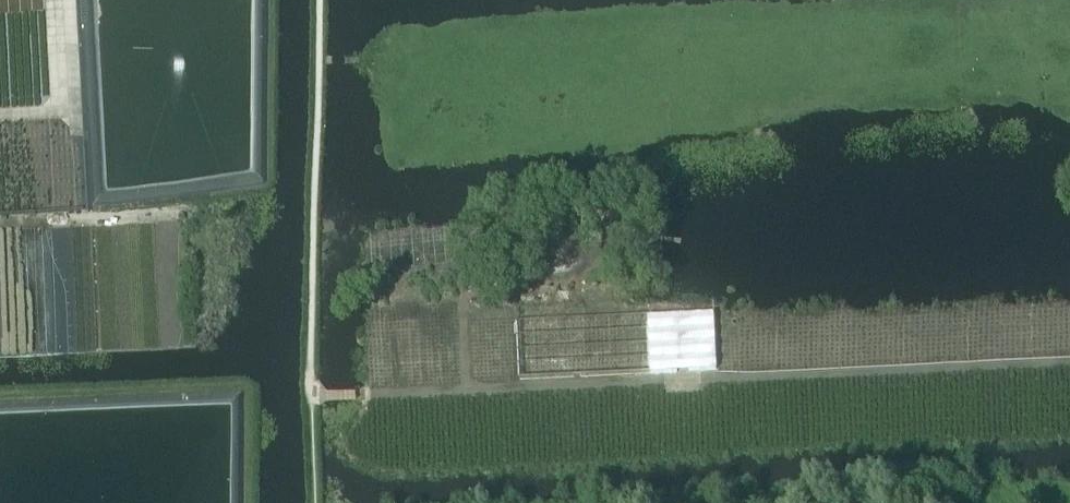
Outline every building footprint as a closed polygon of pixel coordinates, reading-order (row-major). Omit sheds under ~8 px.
[(520,379),(651,374),(716,369),(714,313),(648,317),(518,323),(520,379)]
